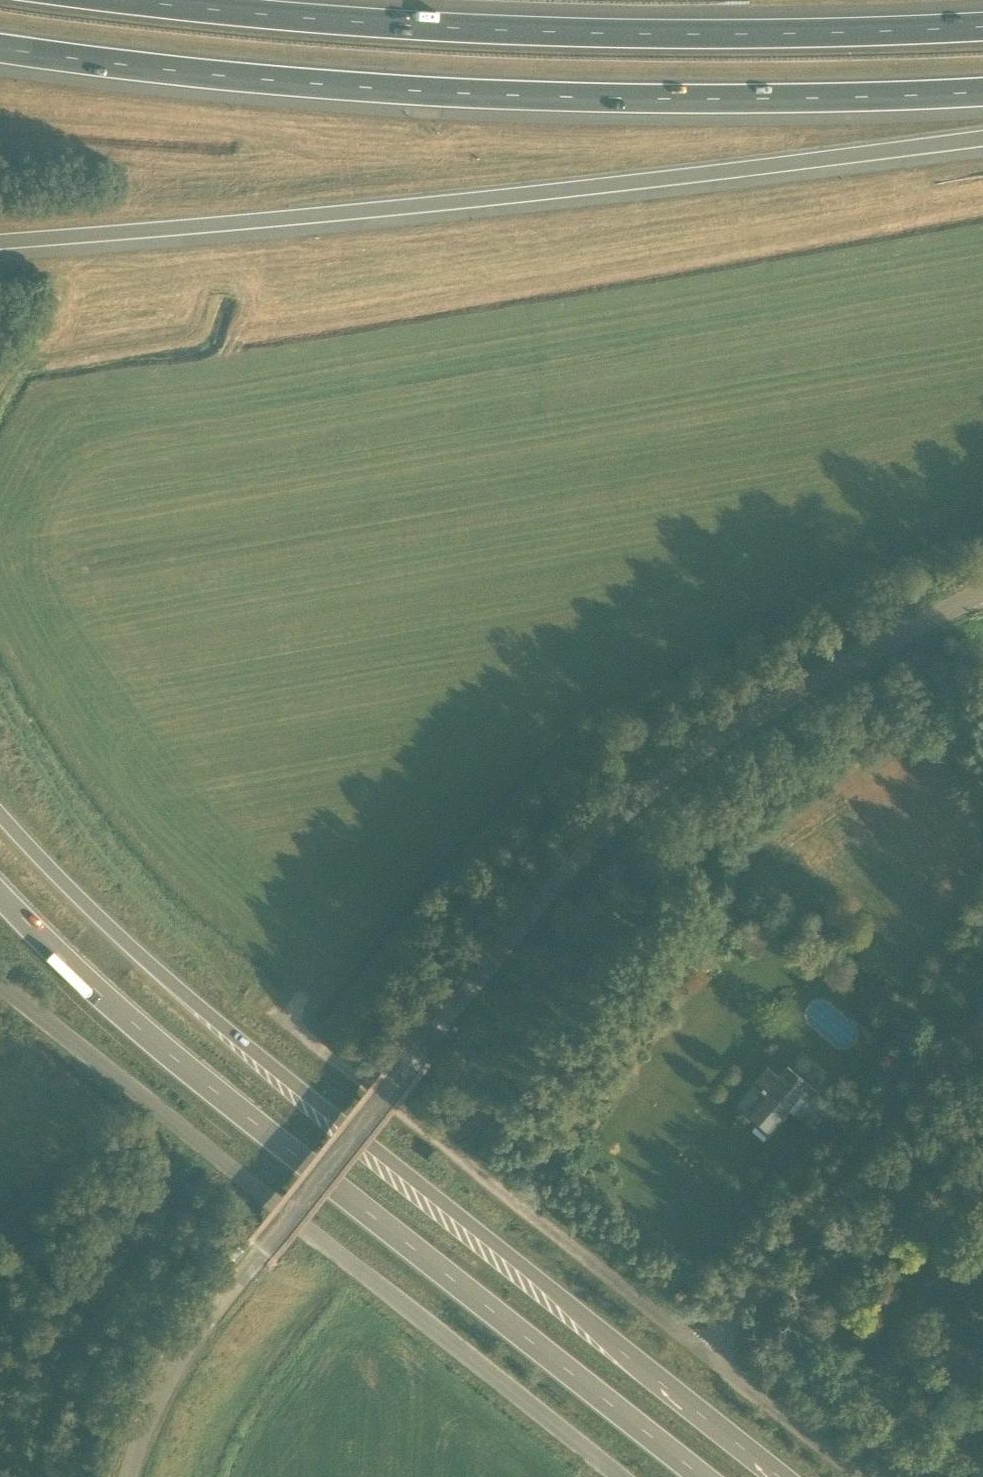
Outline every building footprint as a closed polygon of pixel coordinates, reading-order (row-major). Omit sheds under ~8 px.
[(809,1099),(819,1088),(791,1062),(781,1072),(770,1062),(756,1078),(772,1093),(763,1104),(759,1101),(750,1111),(768,1128),(801,1092),(809,1099)]
